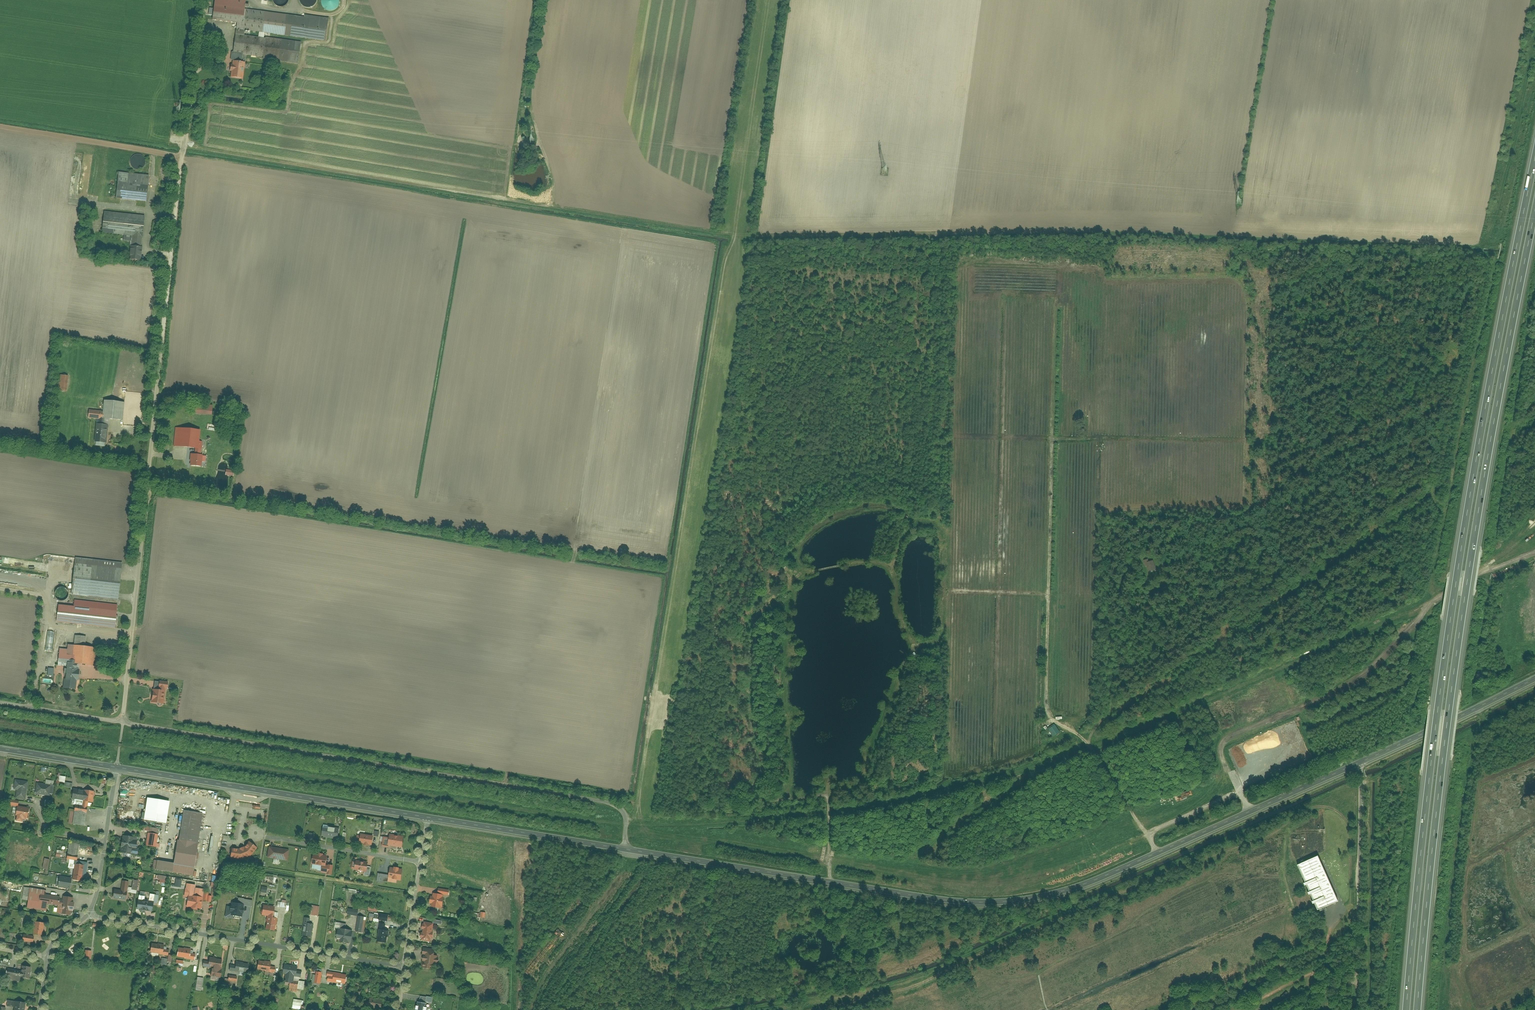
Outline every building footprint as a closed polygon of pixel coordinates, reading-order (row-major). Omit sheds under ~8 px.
[(233,54),(243,55),(262,58),(262,59),(298,64),(301,42),(265,37),(265,32),(326,40),(329,18),(310,15),(310,17),(247,9),(248,0),(214,0),(213,11),(212,16),(212,20),(237,23),(233,54)] [(278,8),(290,1),(289,0),(273,0),(278,8)] [(322,2),(323,6),(325,8),(327,10),(331,10),(334,10),(337,8),(338,5),(339,1),(339,0),(322,0),(322,2)] [(231,70),(230,78),(242,79),(245,62),(242,62),(243,55),(233,54),(232,55),(231,55),(231,60),(233,60),(232,65),(230,64),(230,70),(231,70)] [(130,159),(130,162),(130,164),(131,167),(133,169),(136,170),(138,170),(141,169),(143,168),(144,166),(145,164),(145,161),(145,159),(143,157),(141,155),(139,154),(136,154),(134,155),(132,157),(130,159)] [(118,174),(116,200),(145,202),(147,177),(118,174)] [(144,216),(103,213),(101,235),(142,238),(144,216)] [(141,247),(130,247),(129,260),(140,261),(141,247)] [(57,392),(66,393),(68,378),(59,377),(57,392)] [(103,401),(102,419),(123,420),(125,403),(103,401)] [(212,414),(213,404),(194,404),(193,414),(212,414)] [(101,420),(102,412),(89,410),(88,419),(101,420)] [(106,425),(95,424),(93,443),(104,443),(106,425)] [(175,429),(173,445),(199,447),(200,431),(175,429)] [(190,454),(189,467),(201,468),(202,455),(190,454)] [(1153,557),(1145,560),(1150,574),(1158,571),(1153,557)] [(76,558),(72,595),(118,600),(122,563),(76,558)] [(62,602),(70,594),(62,586),(53,594),(62,602)] [(57,604),(56,622),(114,628),(116,611),(57,604)] [(46,649),(52,650),(54,632),(48,631),(46,649)] [(73,646),(85,647),(86,637),(74,636),(73,646)] [(72,664),(91,666),(93,648),(73,647),(72,664)] [(914,658),(917,655),(919,656),(924,652),(919,647),(911,656),(914,658)] [(58,649),(57,663),(71,664),(72,650),(58,649)] [(78,665),(66,665),(64,689),(77,690),(78,665)] [(159,682),(158,688),(167,690),(168,683),(159,682)] [(152,690),(151,703),(162,705),(164,691),(152,690)] [(1055,725),(1048,730),(1052,735),(1053,737),(1060,733),(1055,725)] [(29,781),(17,780),(16,788),(19,789),(18,797),(26,798),(29,781)] [(52,785),(38,783),(37,793),(50,795),(51,793),(52,785)] [(86,791),(74,789),(73,798),(85,800),(86,791)] [(86,791),(85,800),(90,801),(94,801),(95,792),(86,791)] [(147,798),(143,821),(165,825),(169,802),(147,798)] [(77,804),(76,811),(88,812),(89,806),(84,805),(77,804)] [(30,808),(19,807),(18,817),(19,818),(19,821),(24,821),(24,818),(29,819),(30,808)] [(88,812),(76,811),(74,823),(86,825),(88,812)] [(203,814),(184,811),(179,843),(199,846),(203,814)] [(293,832),(296,817),(290,816),(288,831),(293,832)] [(293,832),(300,833),(302,818),(296,817),(293,832)] [(341,829),(325,826),(322,838),(338,841),(341,829)] [(158,836),(148,834),(146,847),(157,848),(158,836)] [(374,837),(361,835),(359,844),(372,846),(374,837)] [(406,838),(391,836),(389,848),(404,850),(406,838)] [(136,839),(122,838),(121,857),(135,858),(136,839)] [(70,853),(70,856),(79,858),(81,844),(72,842),(71,846),(70,853)] [(177,843),(174,864),(196,867),(199,846),(179,843),(177,843)] [(230,860),(237,862),(247,860),(253,856),(258,851),(249,843),(245,848),(240,852),(234,850),(230,860)] [(290,851),(271,847),(268,859),(288,863),(290,851)] [(329,858),(315,856),(313,866),(328,868),(329,858)] [(1333,903),(1339,901),(1318,856),(1297,865),(1317,911),(1333,903)] [(153,861),(152,871),(194,878),(196,867),(174,864),(153,861)] [(368,863),(355,861),(353,872),(366,874),(368,863)] [(75,868),(73,879),(82,881),(85,865),(76,864),(75,868)] [(397,880),(401,880),(402,870),(391,869),(390,875),(383,875),(382,881),(396,883),(397,880)] [(158,882),(162,883),(162,885),(165,886),(167,876),(159,875),(158,882)] [(72,878),(62,877),(60,886),(71,888),(72,878)] [(122,882),(121,891),(114,890),(113,899),(127,901),(129,893),(126,893),(128,883),(122,882)] [(183,898),(187,898),(186,907),(189,908),(189,910),(197,911),(197,910),(201,910),(202,902),(209,903),(210,896),(208,896),(208,893),(204,893),(204,890),(195,888),(196,886),(187,884),(186,889),(184,888),(183,898)] [(30,900),(32,888),(25,887),(24,899),(30,900)] [(47,890),(32,888),(30,900),(45,902),(46,894),(47,890)] [(61,897),(46,894),(45,902),(49,903),(59,904),(60,900),(61,897)] [(444,896),(433,895),(431,911),(442,913),(444,896)] [(59,904),(58,913),(72,915),(72,911),(75,911),(77,903),(74,903),(74,897),(64,896),(63,901),(60,900),(59,904)] [(29,907),(47,910),(49,903),(45,902),(30,900),(29,907)] [(138,900),(136,910),(152,913),(154,903),(138,900)] [(229,915),(241,917),(243,905),(232,903),(232,907),(230,907),(229,915)] [(310,914),(319,916),(321,906),(312,905),(310,914)] [(266,929),(274,931),(275,925),(276,925),(277,913),(273,913),(274,908),(263,906),(263,909),(261,909),(261,912),(262,914),(267,915),(266,921),(267,921),(266,929)] [(379,920),(388,921),(389,915),(381,913),(379,920)] [(364,933),(367,917),(359,915),(356,932),(364,933)] [(313,931),(313,924),(309,924),(310,919),(304,918),(303,927),(304,927),(303,935),(311,936),(311,931),(313,931)] [(36,922),(34,934),(44,935),(46,923),(36,922)] [(348,942),(351,942),(352,936),(350,935),(351,930),(348,930),(348,929),(346,928),(346,924),(336,923),(335,928),(339,928),(337,940),(339,940),(339,941),(348,943),(348,942)] [(434,925),(423,923),(420,942),(432,944),(434,925)] [(384,930),(385,925),(380,924),(378,933),(379,933),(378,941),(386,943),(387,937),(388,931),(384,930)] [(151,944),(150,953),(159,954),(159,955),(168,956),(169,950),(164,950),(165,945),(157,944),(157,945),(151,944)] [(178,948),(177,957),(185,958),(185,959),(194,960),(195,954),(191,954),(191,949),(184,948),(184,949),(178,948)] [(436,955),(424,954),(421,970),(433,972),(436,955)] [(204,961),(203,967),(213,969),(211,969),(210,977),(220,979),(222,971),(219,970),(220,969),(221,969),(222,961),(209,959),(209,962),(204,961)] [(235,961),(234,965),(230,965),(229,971),(247,974),(248,963),(235,961)] [(258,961),(257,970),(265,971),(264,972),(275,974),(276,968),(271,967),(272,963),(258,961)] [(293,984),(294,976),(301,978),(302,972),(298,972),(299,967),(285,965),(284,974),(286,974),(285,983),(293,984)] [(31,968),(22,966),(19,977),(29,979),(31,968)] [(322,973),(316,972),(314,983),(320,985),(322,973)] [(328,977),(327,982),(345,985),(347,976),(341,975),(341,974),(328,972),(327,977),(328,977)] [(198,977),(196,990),(202,991),(204,978),(198,977)] [(292,1009),(295,1009),(301,1009),(302,1001),(294,1000),(292,1009)] [(380,1009),(381,1009),(382,1002),(370,1001),(369,1009),(380,1009)] [(15,1002),(13,1009),(24,1009),(25,1004),(15,1002)]
